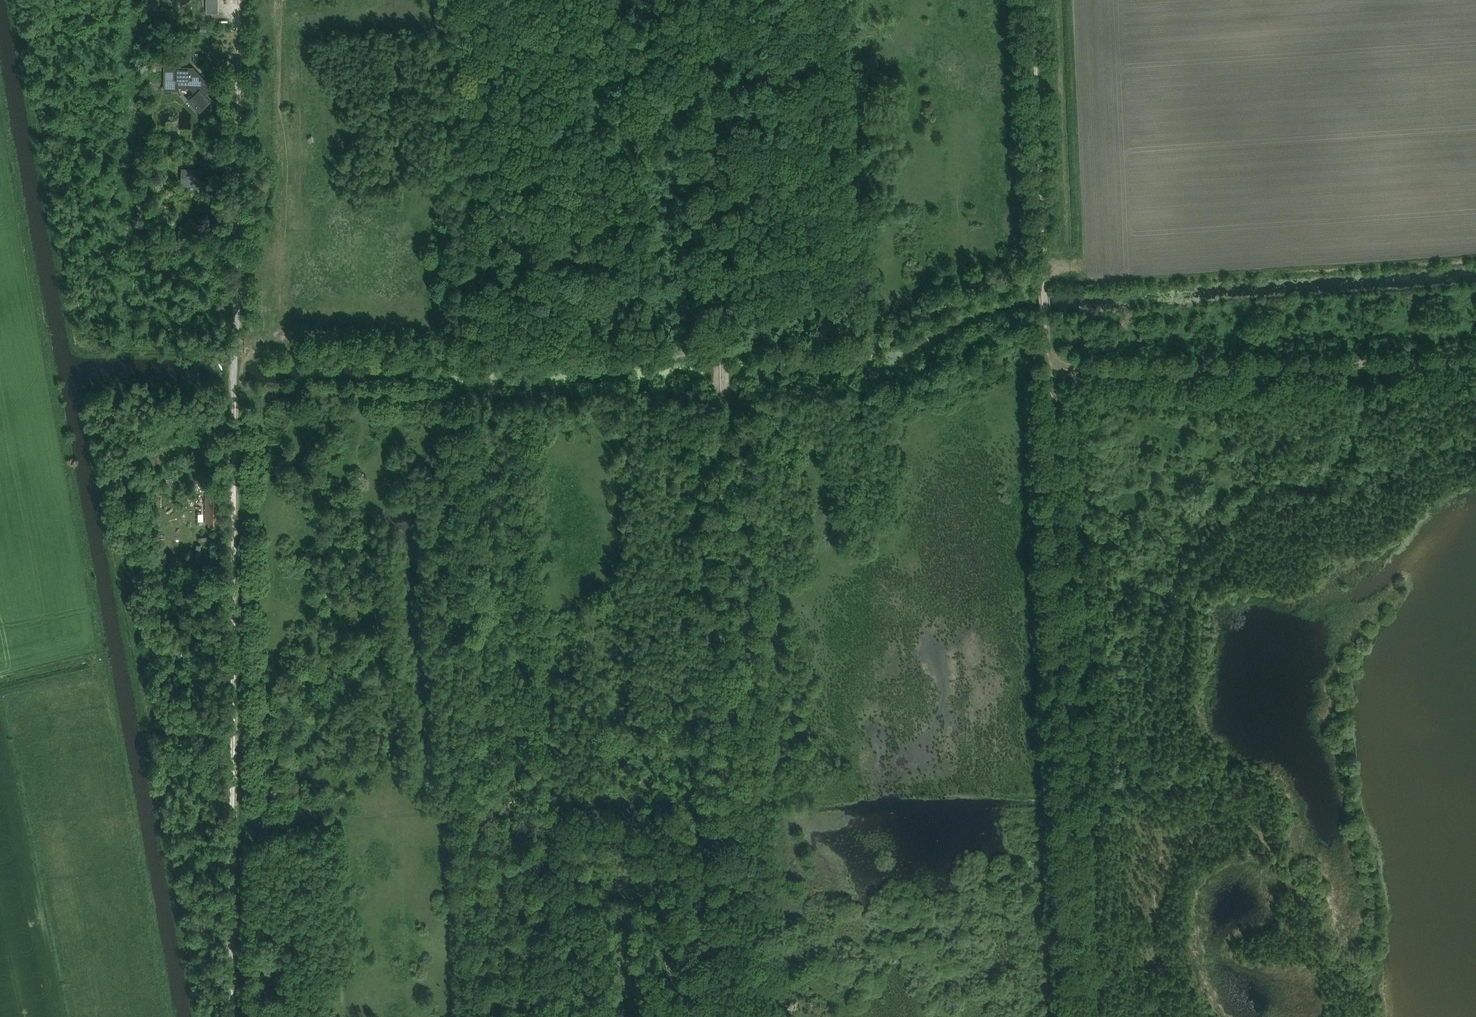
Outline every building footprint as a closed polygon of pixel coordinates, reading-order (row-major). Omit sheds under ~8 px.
[(166,69),(166,88),(178,88),(178,86),(191,86),(197,92),(190,99),(200,110),(211,99),(206,94),(212,89),(197,73),(191,73),(191,69),(166,69)] [(213,158),(205,158),(204,168),(213,168),(213,158)] [(204,169),(181,169),(180,187),(203,187),(204,169)] [(221,524),(221,496),(205,496),(205,522),(208,522),(208,524),(221,524)] [(824,511),(820,512),(823,524),(821,525),(825,538),(831,537),(828,523),(827,523),(824,511)]
